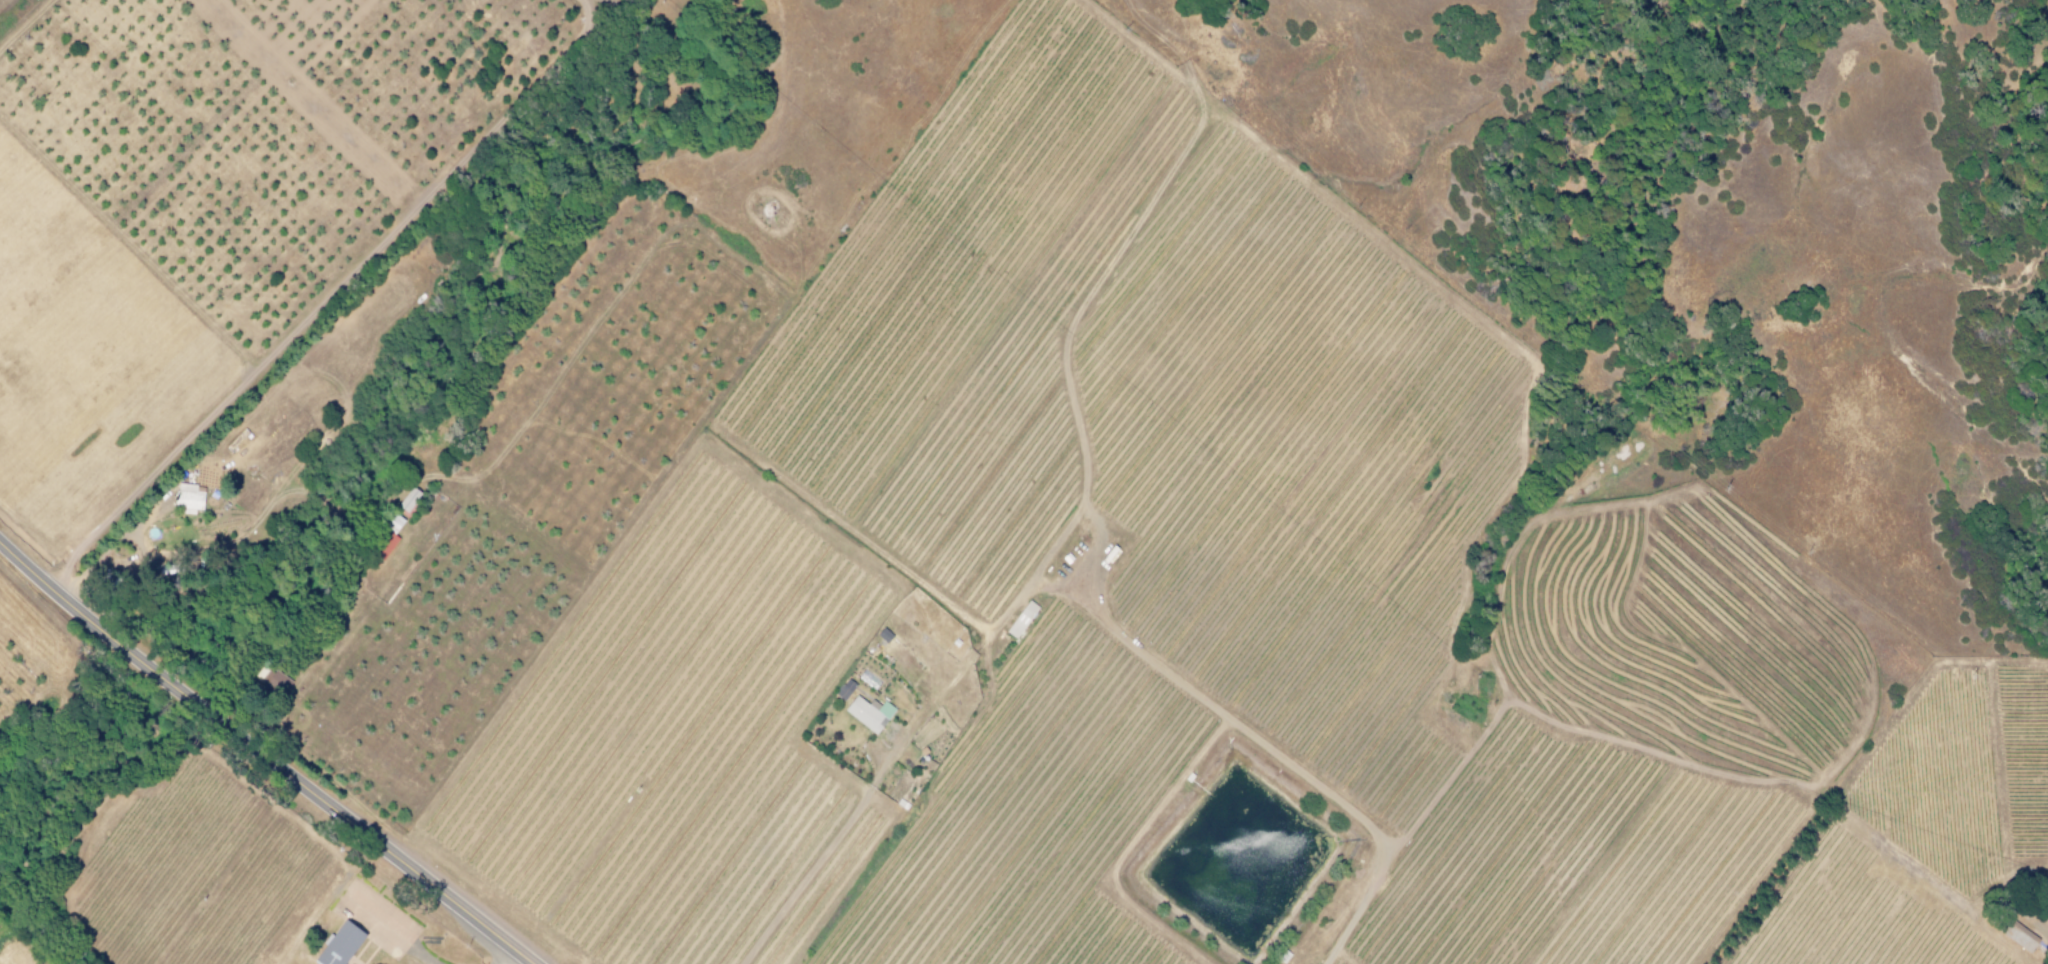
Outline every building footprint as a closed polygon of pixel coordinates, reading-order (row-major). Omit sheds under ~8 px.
[(174,512),(201,513),(202,485),(176,484),(174,512)] [(395,506),(405,513),(420,494),(410,486),(395,506)] [(402,519),(391,513),(382,526),(385,528),(370,552),(383,560),(396,538),(392,536),(402,519)] [(885,643),(891,635),(881,628),(875,635),(885,643)] [(252,679),(279,696),(288,681),(261,664),(252,679)] [(842,711),(874,735),(894,709),(883,701),(879,706),(870,699),(866,704),(854,695),(842,711)] [(336,919),(305,959),(312,963),(335,963),(357,935),(336,919)] [(2039,938),(2006,919),(1997,934),(2030,953),(2039,938)]
